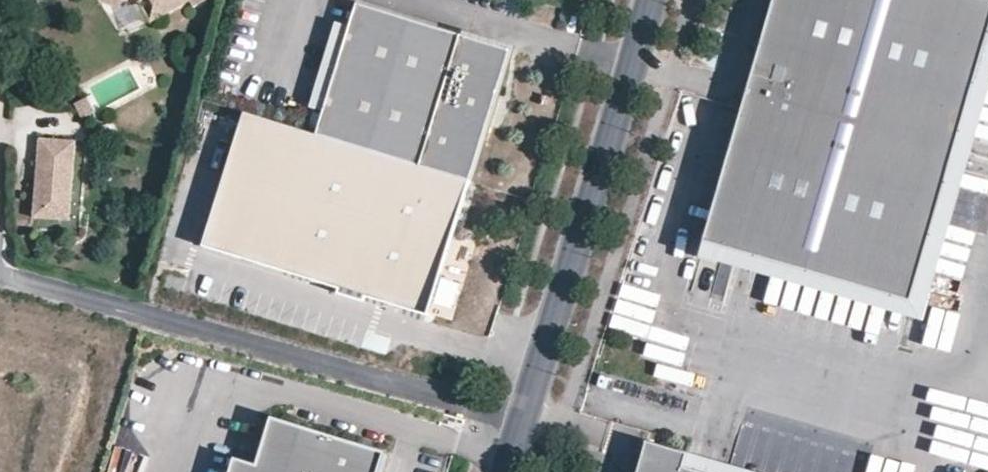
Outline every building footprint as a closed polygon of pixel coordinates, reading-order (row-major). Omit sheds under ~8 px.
[(161,16),(190,0),(152,0),(161,16)] [(987,47),(987,0),(775,0),(701,257),(716,261),(720,247),(911,303),(908,315),(923,319),(931,292),(918,288),(987,47)] [(469,186),(510,55),(357,7),(316,139),(469,186)] [(243,116),(203,250),(340,291),(365,298),(427,317),(469,186),(316,139),(243,116)] [(70,212),(76,140),(39,137),(33,209),(70,212)] [(70,212),(33,209),(32,217),(70,220),(70,212)] [(340,291),(338,297),(363,305),(365,298),(340,291)] [(386,451),(272,417),(258,464),(235,458),(231,471),(380,471),(386,451)] [(987,469),(987,440),(981,437),(971,462),(987,469)] [(685,466),(689,453),(647,441),(638,471),(705,471),(685,466)] [(380,471),(387,471),(393,453),(386,451),(380,471)] [(868,471),(915,471),(916,470),(873,455),(868,471)]
